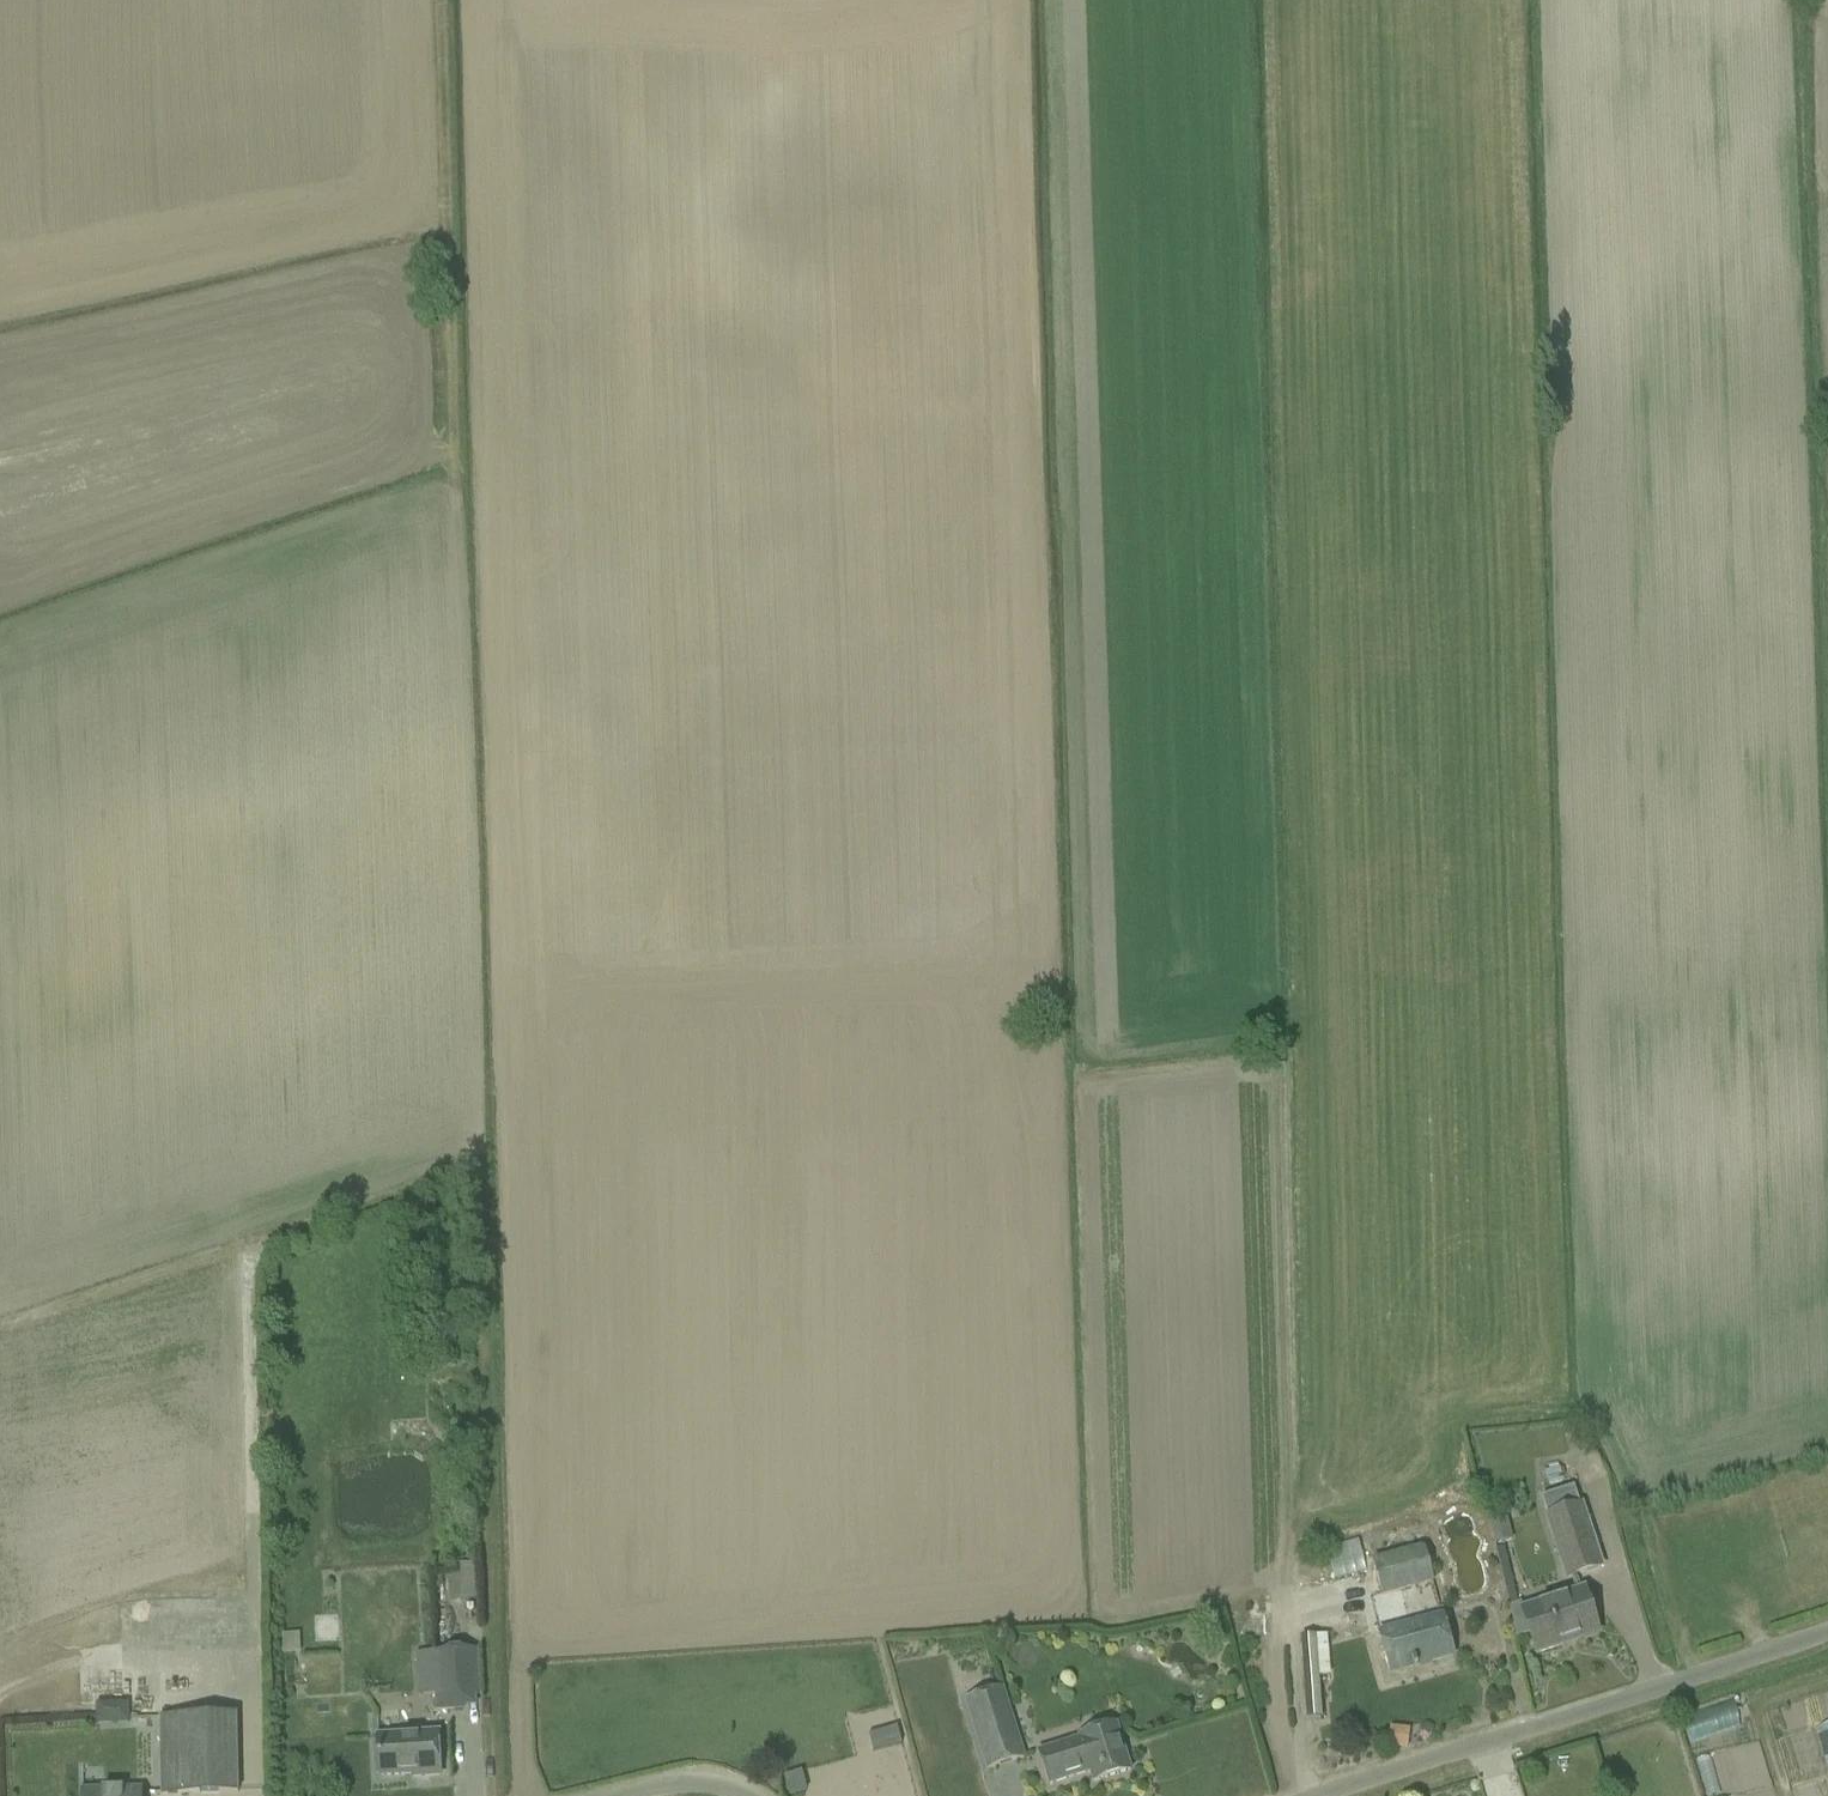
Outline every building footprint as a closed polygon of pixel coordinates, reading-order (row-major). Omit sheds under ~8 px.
[(1548,1515),(1546,1516),(1567,1579),(1601,1568),(1580,1504),(1579,1504),(1574,1488),(1542,1498),(1545,1506),(1548,1515)] [(1504,1520),(1489,1524),(1494,1545),(1510,1542),(1504,1520)] [(1381,1598),(1434,1585),(1425,1550),(1372,1563),(1381,1598)] [(460,1578),(448,1578),(450,1601),(476,1600),(474,1566),(459,1567),(460,1578)] [(1507,1609),(1509,1616),(1517,1639),(1529,1634),(1536,1655),(1563,1646),(1562,1642),(1596,1630),(1589,1608),(1584,1591),(1522,1611),(1520,1604),(1517,1605),(1508,1572),(1501,1574),(1510,1608),(1507,1609)] [(1373,1603),(1312,1621),(1316,1633),(1377,1616),(1373,1603)] [(1380,1636),(1383,1651),(1390,1675),(1414,1668),(1414,1670),(1417,1669),(1417,1667),(1453,1657),(1447,1634),(1443,1619),(1380,1636)] [(1316,1638),(1300,1638),(1306,1722),(1323,1721),(1316,1638)] [(310,1640),(292,1639),(292,1661),(309,1662),(310,1640)] [(478,1697),(477,1673),(476,1653),(433,1655),(435,1688),(436,1711),(464,1710),(463,1698),(478,1697)] [(1024,1759),(1002,1690),(966,1702),(987,1770),(1024,1759)] [(238,1770),(237,1751),(236,1716),(197,1717),(197,1698),(159,1699),(161,1772),(161,1795),(238,1794),(238,1770)] [(134,1700),(132,1718),(147,1719),(149,1700),(145,1700),(134,1700)] [(1131,1772),(1123,1749),(1116,1726),(1079,1738),(1079,1740),(1038,1753),(1041,1763),(1049,1786),(1090,1773),(1093,1784),(1131,1772)] [(1389,1729),(1387,1746),(1405,1748),(1407,1731),(1389,1729)] [(896,1730),(867,1736),(871,1753),(900,1745),(896,1730)] [(380,1778),(413,1776),(413,1778),(440,1777),(438,1735),(377,1739),(380,1778)] [(1754,1750),(1717,1758),(1726,1795),(1758,1795),(1764,1795),(1754,1750)] [(798,1795),(815,1795),(813,1779),(796,1781),(798,1795)]
